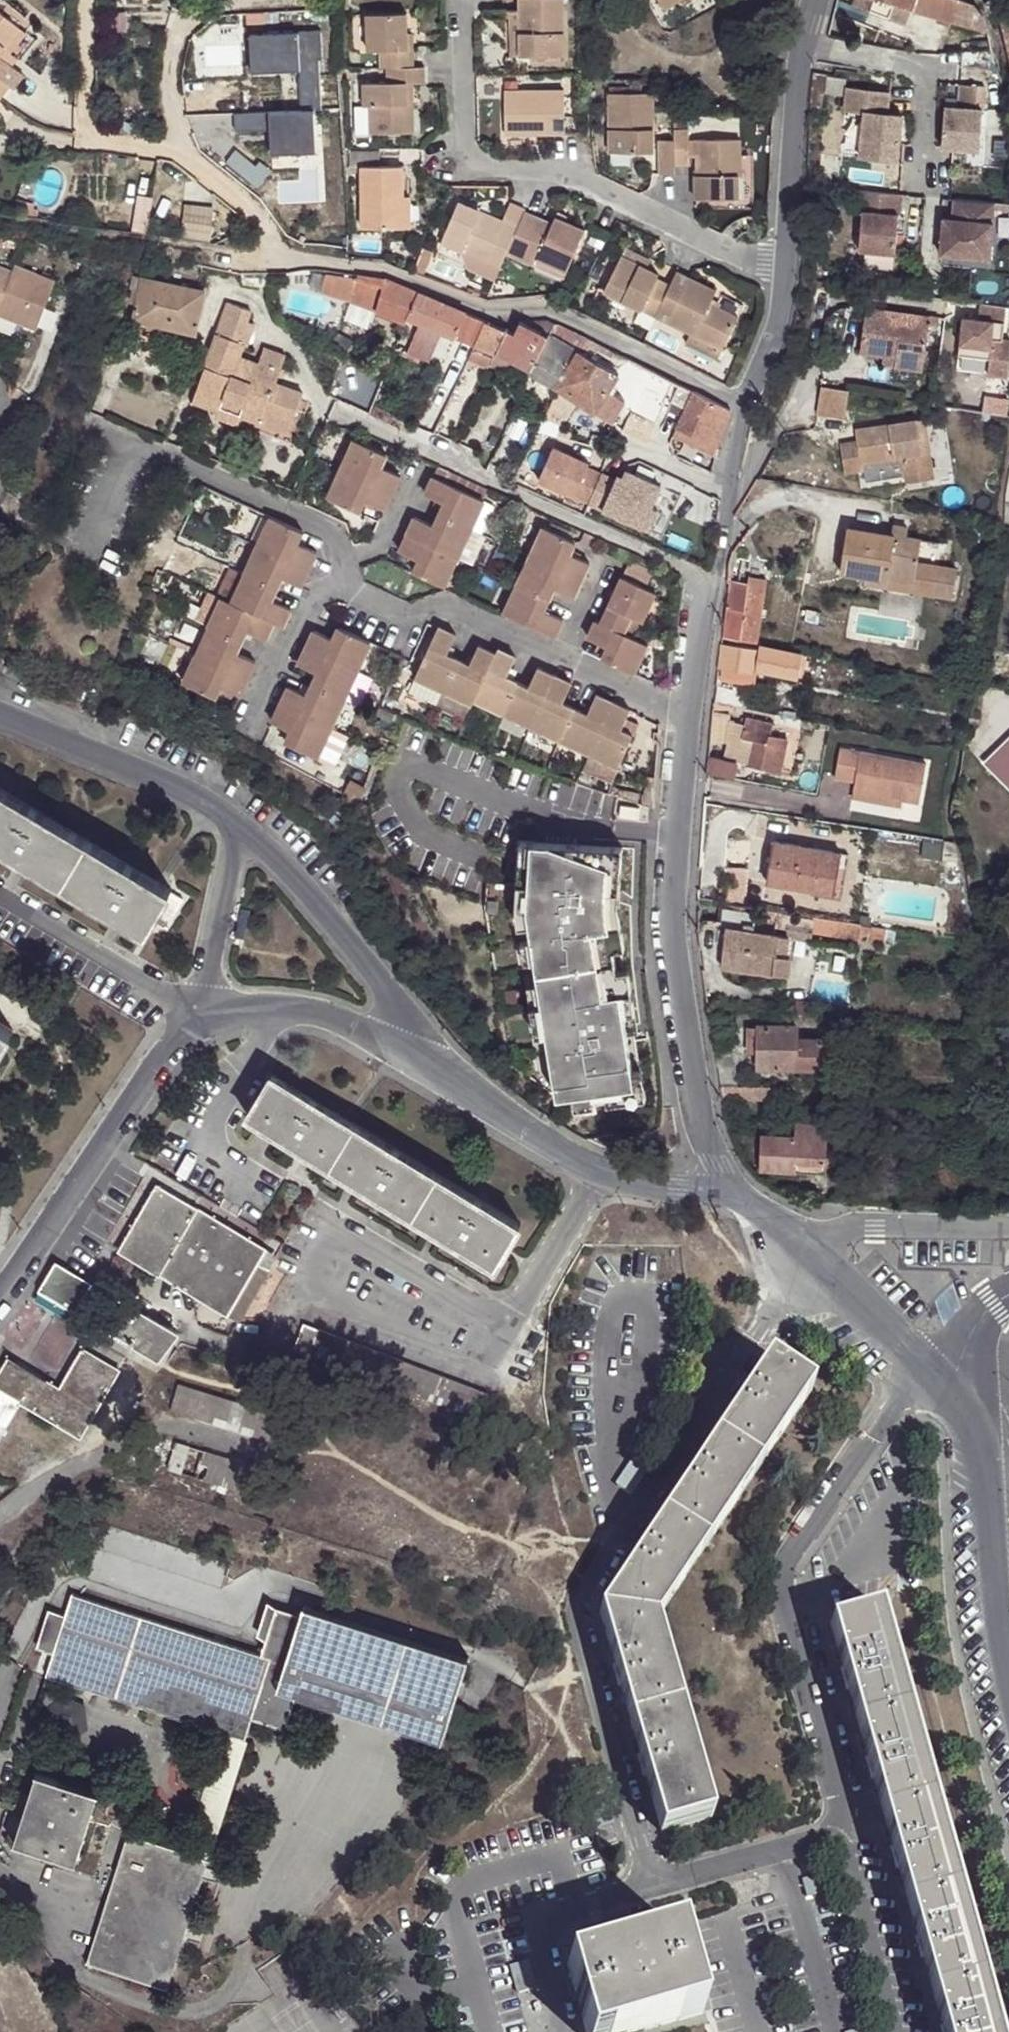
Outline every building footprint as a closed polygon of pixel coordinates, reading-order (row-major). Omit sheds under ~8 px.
[(559,0),(515,0),(515,11),(516,56),(526,56),(557,56),(560,56),(559,0)] [(894,0),(854,0),(854,1),(908,22),(914,8),(894,0)] [(914,8),(971,25),(973,18),(990,24),(977,7),(976,5),(974,3),(972,2),(971,1),(969,0),(894,0),(914,8)] [(5,94),(16,81),(1,69),(11,56),(4,51),(27,24),(0,2),(0,90),(5,94)] [(516,56),(515,11),(506,11),(507,56),(516,56)] [(377,51),(377,68),(382,68),(410,67),(409,48),(403,48),(403,33),(402,13),(362,14),(363,51),(377,51)] [(973,18),(971,25),(989,30),(990,24),(973,18)] [(33,30),(27,24),(4,51),(11,56),(33,30)] [(326,57),(325,28),(253,33),(255,70),(303,68),(305,108),(318,108),(325,108),(323,57),(326,57)] [(410,67),(382,68),(383,83),(359,83),(361,106),(367,106),(368,134),(410,134),(410,105),(404,104),(404,84),(409,84),(422,84),(421,67),(410,67)] [(501,82),(501,91),(515,91),(515,82),(501,82)] [(961,105),(947,104),(943,145),(954,146),(981,148),(984,107),(978,107),(979,83),(962,82),(961,105)] [(891,92),(849,87),(846,106),(867,109),(861,153),(899,158),(902,133),(904,113),(889,111),(891,92)] [(515,91),(501,91),(503,134),(562,133),(561,90),(515,91)] [(651,92),(605,93),(606,152),(651,151),(651,92)] [(367,106),(361,106),(353,106),(354,135),(368,134),(367,106)] [(305,108),(238,112),(238,128),(273,127),(286,127),(287,152),(320,151),(318,108),(305,108)] [(904,113),(902,133),(909,133),(912,114),(904,113)] [(287,152),(286,127),(273,127),(275,152),(287,152)] [(686,130),(671,130),(671,138),(671,164),(687,164),(686,156),(694,157),(695,174),(691,174),(692,199),(736,198),(735,176),(739,176),(739,155),(738,139),(686,140),(686,130)] [(657,172),(671,172),(671,164),(671,138),(657,138),(657,172)] [(981,148),(954,146),(953,162),(979,164),(981,148)] [(356,168),(356,170),(378,170),(378,152),(347,153),(348,168),(356,168)] [(751,156),(739,155),(739,176),(735,176),(736,198),(692,199),(692,210),(751,209),(751,156)] [(393,199),(400,198),(398,169),(378,170),(356,170),(358,232),(394,231),(393,199)] [(901,191),(860,188),(858,208),(863,209),(860,248),(896,251),(901,191)] [(996,200),(956,196),(954,216),(944,216),(941,252),(991,257),(996,200)] [(405,198),(400,198),(393,199),(394,231),(406,231),(405,198)] [(36,210),(32,209),(33,204),(25,202),(23,214),(35,216),(36,210)] [(435,244),(495,270),(502,257),(516,224),(502,217),(499,224),(454,204),(435,244)] [(191,205),(185,239),(212,244),(218,209),(191,205)] [(516,224),(502,257),(531,268),(534,263),(562,274),(582,233),(552,219),(548,227),(520,215),(516,224)] [(619,255),(645,268),(649,260),(622,247),(619,255)] [(860,248),(858,259),(895,263),(896,251),(860,248)] [(655,318),(670,287),(654,279),(657,275),(645,268),(619,255),(601,291),(640,311),(655,318)] [(534,263),(531,268),(558,280),(562,274),(534,263)] [(17,266),(14,275),(0,310),(0,314),(39,330),(57,282),(17,266)] [(14,275),(0,269),(0,310),(14,275)] [(333,275),(328,296),(351,302),(376,312),(406,323),(408,319),(419,293),(389,281),(385,279),(358,273),(357,280),(333,275)] [(715,292),(677,273),(670,287),(655,318),(689,334),(720,350),(737,319),(708,304),(715,292)] [(139,287),(144,289),(147,276),(139,274),(137,287),(139,287)] [(143,301),(139,318),(174,324),(200,329),(205,303),(209,289),(147,276),(144,289),(139,287),(138,300),(143,301)] [(419,293),(408,319),(419,324),(441,333),(454,339),(456,336),(475,344),(485,320),(419,293)] [(234,368),(238,355),(240,347),(245,348),(254,324),(246,319),(250,310),(223,300),(189,403),(214,411),(212,418),(226,422),(234,404),(241,408),(239,416),(259,423),(265,407),(292,415),(300,391),(274,382),(234,368)] [(988,302),(986,318),(970,315),(965,353),(996,358),(993,375),(1008,378),(1008,338),(1008,305),(988,302)] [(864,348),(886,351),(899,354),(897,364),(925,368),(933,321),(941,322),(942,315),(870,305),(864,348)] [(655,318),(640,311),(635,321),(649,328),(655,318)] [(174,324),(139,318),(135,335),(170,342),(174,324)] [(498,351),(506,330),(485,320),(475,344),(496,353),(498,351)] [(533,371),(556,324),(549,322),(520,322),(515,333),(506,330),(498,351),(514,361),(533,371)] [(429,363),(441,333),(419,324),(406,352),(429,363)] [(532,373),(560,389),(580,353),(587,339),(556,324),(533,371),(532,373)] [(715,359),(720,350),(689,334),(682,343),(715,359)] [(587,339),(580,353),(588,357),(595,343),(587,339)] [(468,357),(490,368),(490,365),(496,353),(475,344),(468,357)] [(261,346),(256,360),(278,368),(283,354),(261,346)] [(509,371),(514,361),(498,351),(496,353),(490,365),(509,371)] [(899,354),(886,351),(885,362),(897,364),(899,354)] [(580,353),(560,389),(594,412),(609,391),(619,375),(588,357),(580,353)] [(256,360),(238,355),(234,368),(274,382),(278,368),(256,360)] [(467,360),(463,369),(469,371),(474,363),(467,360)] [(925,368),(897,364),(892,395),(921,400),(925,368)] [(849,389),(821,385),(818,412),(845,416),(849,389)] [(731,410),(694,392),(682,386),(673,399),(686,406),(682,414),(677,424),(692,431),(688,440),(717,453),(717,446),(731,410)] [(609,391),(594,412),(612,423),(627,402),(609,391)] [(234,404),(226,422),(236,426),(239,416),(241,408),(234,404)] [(417,426),(371,406),(368,415),(377,420),(413,435),(417,426)] [(286,432),(292,415),(265,407),(259,423),(286,432)] [(622,430),(646,440),(655,422),(652,421),(634,413),(631,411),(622,430)] [(925,414),(918,416),(923,447),(930,447),(925,414)] [(923,447),(918,416),(857,426),(859,436),(862,458),(864,458),(867,475),(906,469),(933,464),(930,447),(923,447)] [(692,431),(677,424),(673,433),(688,440),(692,431)] [(862,458),(859,436),(842,439),(847,467),(863,464),(862,458)] [(381,468),(387,455),(355,441),(329,499),(361,513),(366,502),(385,510),(400,476),(381,468)] [(590,462),(554,446),(539,479),(649,530),(658,509),(652,507),(661,486),(652,482),(657,473),(640,466),(636,475),(626,470),(623,477),(618,475),(616,479),(588,466),(590,462)] [(935,473),(933,464),(906,469),(908,478),(935,473)] [(440,467),(435,478),(486,501),(490,491),(440,467)] [(435,478),(434,478),(426,496),(445,503),(434,527),(415,518),(399,552),(419,560),(413,573),(446,587),(465,547),(472,530),(483,535),(496,506),(486,501),(435,478)] [(298,544),(303,532),(271,517),(255,550),(247,570),(244,575),(231,602),(223,599),(210,627),(183,685),(215,699),(221,688),(240,697),(255,663),(237,654),(248,631),(266,640),(275,623),(283,626),(291,609),(272,601),(283,579),(302,586),(317,552),(298,544)] [(893,528),(909,531),(911,520),(895,517),(893,528)] [(917,578),(921,557),(924,534),(909,531),(893,528),(849,521),(841,569),(869,574),(870,570),(917,578)] [(570,555),(575,543),(543,528),(504,614),(555,638),(565,620),(544,612),(555,589),(575,598),(590,563),(570,555)] [(483,535),(472,530),(465,547),(477,553),(485,536),(483,535)] [(598,542),(586,536),(581,545),(593,551),(598,542)] [(230,562),(247,570),(255,550),(239,543),(230,562)] [(940,559),(921,557),(917,578),(870,570),(869,574),(868,577),(936,588),(940,559)] [(629,562),(622,578),(651,591),(661,570),(634,558),(632,563),(629,562)] [(959,563),(940,559),(936,588),(955,592),(959,563)] [(231,569),(219,597),(223,599),(231,602),(244,575),(231,569)] [(746,580),(764,583),(765,575),(747,573),(746,580)] [(643,623),(657,594),(651,591),(622,578),(600,623),(596,622),(588,639),(607,648),(602,660),(634,675),(647,646),(624,635),(632,618),(643,623)] [(728,578),(722,635),(758,641),(764,583),(746,580),(728,578)] [(210,627),(223,599),(219,597),(209,592),(196,621),(210,627)] [(614,767),(630,736),(619,730),(624,719),(628,710),(594,694),(584,713),(560,702),(570,682),(536,665),(527,686),(504,675),(513,655),(496,646),(493,650),(477,643),(467,662),(444,651),(454,631),(437,623),(411,676),(405,689),(433,702),(439,689),(469,703),(471,698),(584,752),(614,767)] [(358,671),(371,643),(339,629),(333,639),(314,631),(299,666),(317,675),(308,695),(289,687),(272,723),(292,733),(286,744),(318,759),(345,699),(358,671)] [(718,664),(757,668),(798,677),(807,678),(812,654),(803,651),(803,654),(759,645),(759,647),(721,642),(718,664)] [(718,664),(716,678),(757,682),(757,668),(718,664)] [(374,678),(358,671),(345,699),(360,707),(374,678)] [(469,703),(439,689),(433,702),(463,717),(469,703)] [(396,702),(381,695),(377,704),(392,710),(396,702)] [(778,710),(777,714),(795,717),(797,702),(788,700),(782,711),(778,710)] [(774,724),(745,717),(743,725),(728,722),(728,714),(712,712),(709,742),(725,743),(724,758),(707,755),(706,772),(734,777),(736,761),(787,774),(794,741),(772,736),(774,724)] [(624,719),(619,730),(630,736),(635,724),(624,719)] [(986,763),(1008,786),(1008,740),(986,763)] [(854,788),(905,798),(921,801),(928,762),(841,746),(837,775),(856,779),(854,788)] [(614,767),(584,752),(578,769),(608,781),(614,767)] [(354,797),(362,806),(370,786),(350,777),(345,790),(354,797)] [(150,930),(174,888),(0,784),(0,842),(21,854),(150,930)] [(620,797),(622,791),(612,787),(610,794),(620,797)] [(903,806),(905,798),(854,788),(851,796),(903,806)] [(638,796),(622,791),(620,797),(636,803),(638,796)] [(622,850),(518,843),(515,885),(528,886),(527,912),(557,1099),(572,1097),(573,1110),(641,1100),(640,1075),(616,928),(622,850)] [(765,883),(772,885),(831,895),(838,854),(775,845),(771,843),(765,883)] [(724,902),(748,906),(750,871),(725,869),(724,902)] [(159,919),(170,925),(188,897),(176,890),(159,919)] [(699,946),(701,960),(790,973),(794,954),(788,953),(792,933),(756,929),(759,908),(748,906),(724,902),(723,917),(704,916),(699,946)] [(815,917),(780,911),(777,926),(813,933),(815,917)] [(877,942),(879,927),(815,917),(813,933),(877,942)] [(0,1021),(0,1056),(15,1030),(0,1021)] [(761,1054),(761,1028),(752,1027),(751,1055),(761,1054)] [(800,1027),(761,1028),(761,1054),(760,1065),(823,1068),(824,1041),(799,1040),(800,1027)] [(522,1222),(276,1075),(250,1118),(340,1171),(410,1212),(498,1264),(522,1222)] [(572,1097),(557,1099),(573,1110),(572,1097)] [(761,1170),(796,1172),(796,1162),(825,1162),(826,1126),(797,1125),(797,1136),(762,1135),(761,1170)] [(796,1162),(796,1172),(826,1172),(825,1162),(796,1162)] [(241,1321),(288,1242),(166,1173),(136,1225),(141,1228),(127,1253),(161,1272),(159,1275),(241,1321)] [(92,1283),(86,1280),(56,1262),(39,1291),(76,1313),(92,1283)] [(180,1335),(161,1322),(121,1301),(105,1328),(136,1347),(141,1349),(161,1361),(174,1341),(180,1335)] [(479,1418),(488,1394),(304,1326),(294,1350),(479,1418)] [(22,1401),(82,1437),(123,1371),(92,1353),(86,1349),(70,1376),(63,1388),(39,1373),(22,1401)] [(22,1401),(39,1373),(11,1358),(0,1377),(0,1440),(22,1401)] [(655,1625),(811,1396),(769,1363),(600,1615),(661,1835),(711,1821),(655,1625)] [(282,1443),(290,1417),(181,1383),(173,1410),(282,1443)] [(267,1497),(274,1471),(165,1437),(156,1464),(267,1497)] [(219,1719),(237,1724),(243,1702),(278,1713),(290,1675),(433,1719),(458,1639),(295,1589),(291,1604),(264,1596),(252,1636),(63,1578),(37,1663),(219,1719)] [(879,1613),(831,1627),(942,2031),(994,2031),(879,1613)] [(62,1695),(42,1711),(47,1736),(69,1746),(88,1731),(86,1705),(62,1695)] [(182,1839),(203,1845),(237,1724),(219,1719),(182,1839)] [(7,1829),(67,1847),(87,1781),(27,1763),(7,1829)] [(164,1975),(203,1845),(182,1839),(121,1821),(81,1949),(164,1975)] [(110,1827),(97,1823),(87,1851),(102,1856),(110,1827)] [(509,1926),(511,1954),(527,1954),(526,1925),(509,1926)] [(563,1960),(583,2031),(611,2031),(697,2007),(674,1927),(563,1960)] [(529,1965),(511,1965),(512,1995),(531,1994),(529,1965)]
